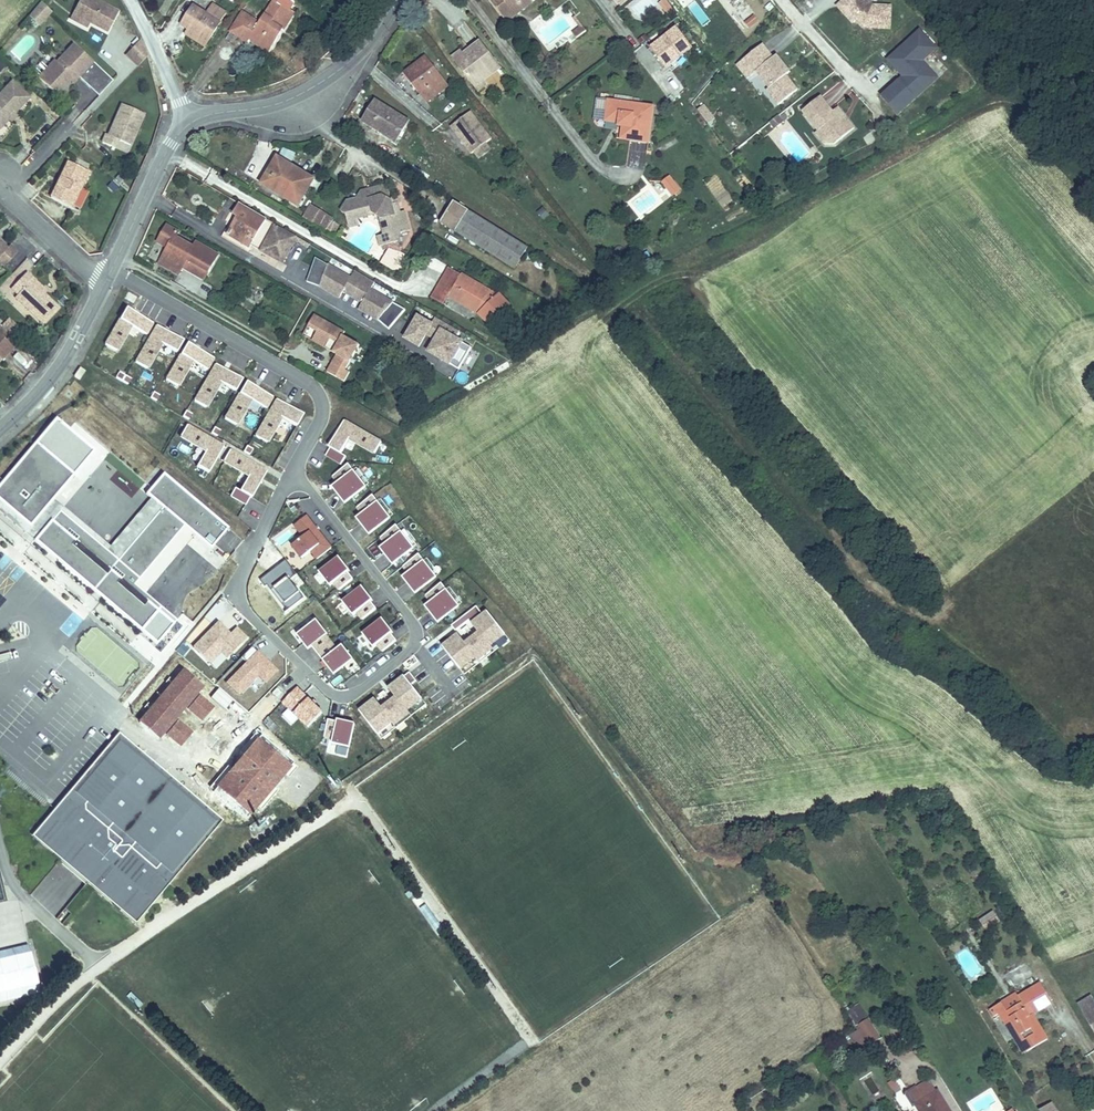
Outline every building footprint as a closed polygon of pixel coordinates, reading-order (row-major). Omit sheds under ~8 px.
[(96,0),(81,0),(74,14),(89,22),(107,31),(117,11),(96,0)] [(516,15),(512,11),(526,0),(490,0),(507,22),(516,15)] [(516,15),(533,2),(532,0),(526,0),(512,11),(516,15)] [(657,2),(667,15),(673,10),(666,0),(661,0),(657,2)] [(890,7),(873,6),(867,0),(847,0),(847,1),(844,5),(842,3),(839,6),(854,22),(857,20),(863,26),(889,28),(890,7)] [(294,13),(292,12),(274,1),(260,24),(243,13),(230,32),(248,43),(249,41),(252,37),(271,48),(280,33),(278,32),(280,28),(284,31),(294,13)] [(39,26),(51,12),(41,2),(29,16),(39,26)] [(194,6),(191,12),(182,25),(191,31),(208,42),(220,23),(226,13),(213,5),(207,14),(194,6)] [(751,29),(759,20),(751,13),(743,22),(751,29)] [(87,27),(89,22),(74,14),(71,19),(87,27)] [(577,38),(586,31),(582,26),(573,33),(577,38)] [(677,28),(650,48),(666,68),(692,48),(677,28)] [(208,42),(191,31),(187,37),(204,48),(208,42)] [(904,77),(882,97),(898,114),(915,99),(912,95),(934,75),(922,61),(936,49),(920,31),(888,60),(904,77)] [(252,37),(249,41),(268,53),(271,48),(252,37)] [(126,55),(138,66),(148,56),(140,39),(126,55)] [(500,68),(480,42),(463,55),(455,61),(475,88),(483,81),(481,79),(489,73),(491,75),(500,68)] [(74,44),(57,62),(55,60),(50,65),(38,78),(57,95),(70,81),(68,80),(74,73),(89,88),(104,72),(74,44)] [(763,44),(745,59),(756,72),(769,88),(767,90),(778,105),(798,90),(781,68),(784,65),(777,55),(774,58),(763,44)] [(455,61),(463,55),(461,52),(452,58),(455,61)] [(425,57),(405,73),(414,84),(418,80),(420,83),(419,85),(424,91),(421,93),(427,102),(447,86),(425,57)] [(38,78),(50,65),(43,59),(31,71),(38,78)] [(756,72),(745,59),(737,65),(748,79),(756,72)] [(781,68),(786,75),(790,72),(784,65),(781,68)] [(104,72),(89,88),(99,96),(113,81),(104,72)] [(78,77),(74,73),(68,80),(72,84),(78,77)] [(481,79),(483,81),(491,75),(489,73),(481,79)] [(421,93),(424,91),(419,85),(420,83),(418,80),(414,84),(421,93)] [(8,120),(8,114),(12,110),(15,113),(30,98),(12,81),(0,94),(0,129),(8,120)] [(483,81),(475,88),(479,93),(487,86),(483,81)] [(834,144),(854,128),(848,120),(846,122),(842,117),(844,115),(838,108),(832,112),(820,96),(802,111),(818,131),(819,131),(822,128),(834,144)] [(608,100),(603,99),(600,120),(605,121),(608,100)] [(654,107),(608,100),(605,121),(619,123),(623,124),(621,139),(649,143),(654,107)] [(408,122),(376,101),(363,122),(396,142),(408,122)] [(119,141),(131,146),(144,114),(122,104),(108,135),(106,134),(102,142),(116,148),(119,141)] [(698,110),(708,124),(715,119),(704,105),(698,110)] [(8,114),(8,120),(11,123),(17,115),(15,113),(12,110),(8,114)] [(470,112),(451,127),(472,154),(474,152),(485,143),(491,139),(470,112)] [(775,130),(784,122),(779,115),(769,123),(775,130)] [(834,144),(822,128),(819,131),(818,131),(816,133),(825,144),(834,144)] [(705,139),(710,149),(717,145),(712,136),(705,139)] [(485,143),(474,152),(479,158),(490,150),(485,143)] [(277,158),(271,168),(274,170),(264,185),(298,206),(314,180),(277,158)] [(72,208),(89,172),(68,162),(50,198),(72,208)] [(262,184),(264,185),(274,170),(271,168),(262,184)] [(674,183),(670,177),(663,182),(667,188),(674,183)] [(680,190),(674,183),(667,188),(673,195),(680,190)] [(409,231),(404,211),(400,212),(397,203),(392,204),(387,185),(371,189),(369,192),(364,193),(362,192),(357,199),(358,203),(353,205),(348,201),(342,212),(346,214),(349,228),(359,225),(357,219),(374,215),(380,218),(384,235),(378,237),(381,246),(382,246),(383,250),(397,246),(396,242),(400,236),(399,233),(409,231)] [(528,248),(454,201),(441,222),(515,269),(528,248)] [(266,219),(241,204),(234,214),(239,217),(228,235),(249,247),(266,219)] [(311,205),(304,217),(322,228),(329,216),(311,205)] [(332,218),(329,216),(322,228),(325,230),(332,218)] [(178,274),(183,266),(187,260),(209,272),(219,255),(196,242),(193,248),(176,237),(179,232),(167,225),(158,242),(168,248),(160,263),(178,274)] [(282,229),(275,225),(261,251),(268,254),(282,229)] [(297,237),(282,229),(268,254),(283,262),(297,237)] [(17,253),(10,246),(8,248),(0,240),(0,263),(4,267),(17,253)] [(365,277),(355,271),(351,278),(339,272),(328,267),(328,265),(316,258),(307,282),(337,293),(341,295),(343,292),(345,288),(355,294),(365,277)] [(187,260),(183,266),(205,279),(209,272),(187,260)] [(491,326),(510,306),(498,294),(497,295),(449,268),(440,283),(452,290),(449,296),(479,313),(491,326)] [(16,297),(43,323),(58,307),(31,282),(34,279),(27,272),(12,288),(18,294),(16,297)] [(375,282),(365,277),(355,294),(364,299),(362,304),(360,306),(365,309),(389,329),(406,310),(393,303),(392,304),(378,294),(371,290),(375,282)] [(31,282),(44,294),(47,291),(34,279),(31,282)] [(443,305),(449,296),(452,290),(440,283),(431,298),(443,305)] [(345,288),(343,292),(352,298),(355,294),(345,288)] [(364,299),(355,294),(352,298),(362,304),(364,299)] [(130,327),(147,335),(154,321),(123,306),(104,345),(118,352),(130,327)] [(324,320),(315,315),(308,327),(317,332),(324,320)] [(435,317),(431,325),(418,317),(405,338),(419,346),(427,334),(436,340),(445,323),(435,317)] [(345,332),(324,320),(317,332),(314,337),(328,345),(331,340),(338,344),(333,353),(337,355),(333,363),(335,364),(330,374),(344,382),(350,372),(346,370),(360,345),(343,336),(345,332)] [(162,345),(176,353),(184,339),(155,323),(133,361),(148,370),(162,345)] [(471,348),(455,339),(459,332),(445,323),(436,340),(446,345),(438,358),(459,370),(471,348)] [(1,360),(13,348),(0,336),(0,359),(1,360)] [(331,340),(328,345),(314,337),(312,341),(333,353),(338,344),(331,340)] [(429,352),(438,358),(446,345),(436,340),(429,352)] [(190,361),(208,369),(214,355),(182,341),(165,381),(179,387),(190,361)] [(220,383),(235,391),(243,378),(213,362),(192,401),(206,409),(220,383)] [(115,378),(128,384),(131,376),(118,371),(115,378)] [(267,409),(253,436),(268,443),(280,419),(296,427),(304,411),(242,381),(223,419),(238,426),(250,400),(267,409)] [(373,455),(382,440),(344,419),(324,455),(340,464),(346,454),(341,452),(348,441),(373,455)] [(195,465),(208,473),(224,445),(186,424),(178,438),(202,452),(195,465)] [(139,634),(161,607),(134,585),(183,526),(211,549),(228,528),(163,474),(145,495),(149,499),(109,546),(53,500),(74,475),(35,442),(0,485),(0,514),(139,634)] [(241,474),(229,496),(246,506),(267,469),(229,448),(221,463),(241,474)] [(347,462),(327,479),(346,502),(366,485),(347,462)] [(354,517),(368,534),(390,517),(372,493),(355,507),(359,513),(354,517)] [(284,549),(281,550),(292,564),(307,554),(311,560),(330,546),(307,514),(275,537),(284,549)] [(374,544),(393,565),(416,544),(397,523),(374,544)] [(397,569),(416,592),(436,576),(417,552),(397,569)] [(312,571),(318,585),(328,580),(333,590),(352,581),(341,557),(312,571)] [(290,579),(296,574),(286,561),(259,581),(283,613),(304,598),(290,579)] [(420,598),(438,621),(459,605),(440,582),(420,598)] [(342,599),(360,621),(377,607),(360,585),(342,599)] [(491,645),(505,635),(479,603),(448,628),(453,634),(439,644),(464,674),(495,649),(491,645)] [(315,618),(295,634),(307,649),(327,633),(315,618)] [(376,656),(397,641),(381,618),(360,633),(376,656)] [(247,637),(236,625),(229,632),(217,620),(191,646),(209,664),(219,653),(225,659),(247,637)] [(341,643),(336,647),(328,638),(314,650),(334,674),(353,658),(341,643)] [(255,649),(223,682),(238,696),(257,676),(265,684),(278,670),(255,649)] [(404,674),(356,709),(378,739),(413,714),(409,709),(422,700),(404,674)] [(353,722),(326,719),(324,742),(351,744),(353,722)] [(218,817),(120,735),(39,832),(64,853),(61,855),(88,878),(91,875),(136,914),(218,817)] [(88,878),(61,855),(58,860),(85,883),(88,878)] [(51,877),(34,899),(58,916),(74,894),(51,877)] [(993,913),(981,921),(986,929),(999,921),(993,913)] [(39,996),(27,947),(0,953),(0,1005),(39,996)] [(1053,1003),(1040,983),(1017,997),(1021,1003),(1000,1016),(1013,1036),(1016,1034),(1027,1052),(1047,1039),(1035,1019),(1032,1021),(1030,1017),(1033,1015),(1053,1003)] [(134,991),(127,995),(136,1009),(142,1005),(134,991)] [(1017,997),(1015,995),(995,1007),(998,1012),(1000,1016),(1021,1003),(1017,997)] [(1078,1004),(1093,1032),(1093,1000),(1092,996),(1078,1004)] [(858,1025),(868,1018),(859,1004),(846,1013),(857,1030),(860,1028),(858,1025)] [(998,1012),(995,1007),(990,1010),(995,1017),(998,1015),(998,1012)] [(881,1038),(868,1018),(858,1025),(860,1028),(857,1030),(867,1047),(881,1038)] [(857,1030),(849,1036),(859,1052),(867,1047),(857,1030)] [(1027,1052),(1016,1034),(1013,1036),(1024,1054),(1027,1052)] [(874,1074),(886,1098),(901,1091),(889,1067),(874,1074)] [(928,1080),(917,1088),(924,1100),(916,1105),(920,1110),(945,1110),(948,1109),(938,1092),(936,1093),(928,1080)] [(917,1088),(915,1085),(906,1091),(905,1095),(913,1107),(916,1105),(924,1100),(917,1088)]
